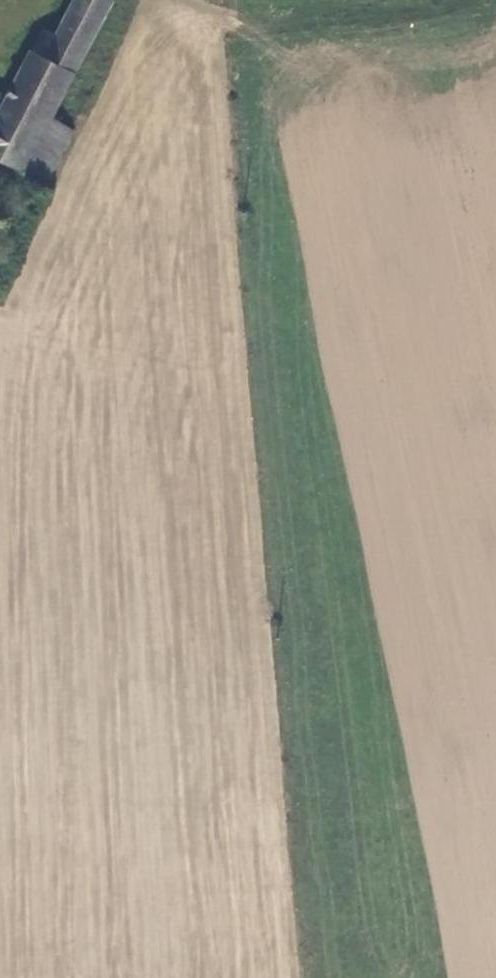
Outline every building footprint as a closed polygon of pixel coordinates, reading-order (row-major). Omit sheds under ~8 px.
[(44,185),(72,132),(49,122),(76,70),(113,0),(78,0),(59,36),(45,31),(11,99),(0,94),(0,162),(44,185)] [(100,82),(76,70),(49,122),(72,132),(100,82)]
